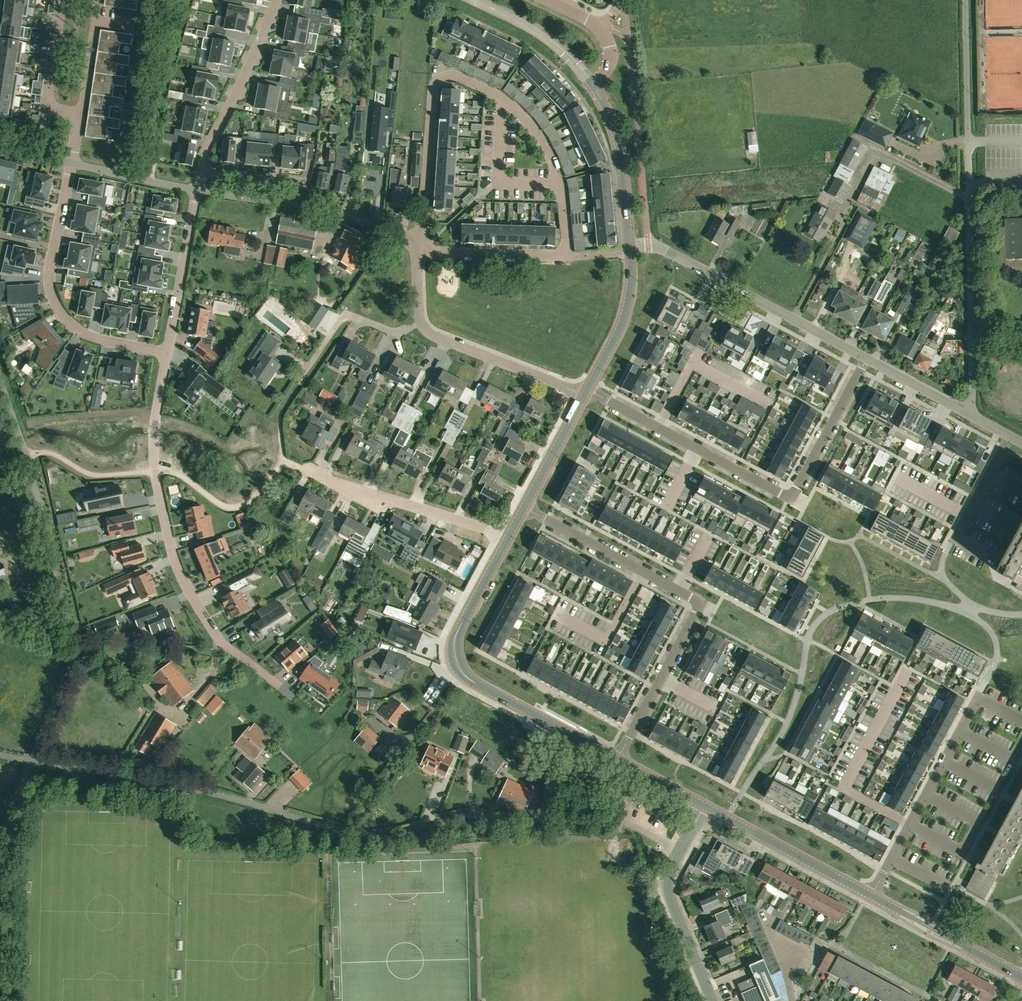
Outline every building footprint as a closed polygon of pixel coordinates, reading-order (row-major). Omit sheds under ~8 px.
[(115,8),(137,11),(138,1),(133,0),(116,0),(115,8)] [(222,16),(247,21),(250,10),(235,7),(236,1),(233,0),(224,0),(223,5),(224,5),(222,16)] [(4,13),(27,17),(28,6),(6,3),(4,13)] [(308,15),(322,17),(323,11),(309,8),(308,15)] [(4,13),(3,24),(25,27),(21,26),(22,16),(27,17),(4,13)] [(286,29),(309,33),(311,22),(321,24),(322,17),(308,15),(307,21),(288,17),(286,29)] [(208,25),(207,32),(211,32),(220,34),(221,28),(222,28),(226,29),(245,33),(247,21),(222,16),(222,17),(224,17),(222,28),(208,25)] [(468,24),(457,19),(457,21),(456,21),(453,26),(454,27),(448,39),(459,44),(468,24)] [(3,24),(1,35),(24,38),(25,27),(3,24)] [(478,29),(468,24),(461,41),(459,44),(460,43),(469,47),(468,50),(469,50),(471,45),(478,29)] [(299,43),(298,49),(305,51),(309,52),(309,51),(310,45),(307,45),(309,33),(286,29),(284,40),(299,43)] [(489,34),(478,29),(471,45),(469,50),(473,52),(475,47),(481,50),(480,52),(480,53),(481,50),(489,34)] [(130,56),(119,54),(120,43),(132,45),(133,35),(112,32),(110,41),(99,39),(97,52),(130,56)] [(207,32),(206,38),(210,39),(211,39),(211,44),(209,50),(232,55),(234,43),(224,41),(219,40),(220,34),(211,32),(207,32)] [(499,39),(489,34),(481,50),(480,53),(490,57),(491,55),(499,39)] [(0,44),(0,50),(22,53),(23,42),(1,39),(0,44)] [(509,44),(499,39),(491,55),(490,57),(501,62),(502,60),(509,44)] [(501,62),(511,67),(513,65),(517,56),(518,57),(520,51),(519,51),(520,49),(509,44),(502,60),(501,62)] [(292,55),(275,51),(272,63),(298,68),(300,57),(304,57),(305,51),(294,48),(292,55)] [(20,64),(22,53),(0,50),(0,61),(20,64)] [(206,67),(206,68),(209,68),(215,70),(216,64),(219,64),(230,67),(232,55),(209,50),(207,62),(206,67)] [(127,78),(127,77),(116,76),(117,65),(129,66),(130,56),(97,52),(108,54),(107,62),(96,60),(94,73),(127,78)] [(543,65),(535,57),(533,58),(533,57),(528,62),(529,62),(519,72),(528,80),(543,65)] [(18,74),(14,73),(15,64),(20,64),(0,61),(0,72),(18,74)] [(298,68),(272,63),(270,74),(285,77),(284,83),(291,85),(295,86),(297,79),(291,78),(293,67),(297,68),(298,68)] [(551,73),(543,65),(530,78),(528,80),(528,81),(529,80),(536,88),(538,86),(551,73)] [(17,85),(18,74),(0,72),(0,83),(17,85)] [(124,99),(124,98),(113,97),(114,86),(126,87),(127,78),(94,73),(105,75),(104,83),(93,82),(91,94),(124,99)] [(195,84),(216,88),(218,77),(208,75),(197,73),(195,84)] [(559,82),(551,73),(538,86),(536,88),(544,96),(546,94),(559,82)] [(567,90),(559,82),(546,94),(544,96),(552,104),(554,102),(567,90)] [(15,96),(17,85),(0,83),(0,94),(15,96)] [(183,94),(182,100),(186,101),(194,102),(195,96),(203,98),(214,100),(214,99),(216,99),(217,93),(215,92),(216,88),(195,84),(193,83),(192,89),(185,88),(184,94),(183,94)] [(282,89),(279,88),(259,85),(257,96),(282,101),(283,101),(280,100),(282,90),(282,89)] [(459,103),(460,91),(442,90),(441,102),(459,103)] [(552,104),(553,104),(554,103),(562,111),(575,98),(567,90),(554,102),(552,104)] [(14,107),(15,96),(0,94),(0,105),(14,107)] [(121,120),(109,118),(111,107),(123,109),(124,99),(91,94),(102,96),(101,104),(90,103),(88,115),(121,120)] [(282,101),(257,96),(255,108),(265,110),(269,111),(268,117),(279,119),(282,101)] [(182,107),(180,119),(182,119),(185,119),(205,123),(207,111),(197,109),(193,109),(194,102),(186,101),(182,100),(181,106),(182,107)] [(458,115),(459,103),(441,102),(441,113),(458,115)] [(14,107),(0,105),(0,116),(12,118),(14,107)] [(393,131),(393,132),(395,111),(389,110),(390,109),(389,108),(389,110),(374,109),(374,107),(369,151),(370,151),(370,149),(384,150),(384,153),(385,153),(387,131),(387,130),(393,131)] [(586,117),(581,107),(565,114),(570,124),(567,125),(568,126),(586,117)] [(355,132),(365,133),(367,114),(356,113),(355,132)] [(458,126),(458,115),(441,113),(440,125),(458,126)] [(29,122),(38,123),(39,115),(33,114),(32,116),(29,116),(29,122)] [(922,119),(911,114),(900,136),(911,141),(912,139),(919,143),(929,122),(924,120),(924,119),(923,119),(922,119)] [(119,130),(121,120),(88,115),(88,116),(99,117),(98,126),(87,124),(85,137),(106,140),(108,128),(119,130)] [(568,126),(572,136),(591,128),(586,117),(568,126)] [(175,129),(174,135),(178,136),(181,137),(182,131),(192,133),(203,135),(205,123),(185,119),(182,119),(180,130),(179,130),(175,129)] [(888,149),(895,135),(866,121),(859,135),(888,149)] [(319,125),(298,122),(297,130),(318,132),(319,125)] [(457,137),(458,126),(440,125),(439,136),(457,137)] [(572,136),(573,137),(575,136),(580,145),(596,138),(591,128),(572,136)] [(751,152),(757,151),(756,133),(749,133),(751,152)] [(166,134),(165,140),(177,142),(178,136),(174,135),(166,134)] [(234,163),(235,153),(235,149),(242,150),(242,149),(243,138),(242,138),(226,136),(225,141),(224,141),(221,162),(224,162),(224,164),(231,165),(231,163),(234,163)] [(246,164),(258,165),(260,140),(249,139),(249,137),(243,136),(242,138),(243,138),(242,149),(247,149),(246,164)] [(283,152),(283,157),(281,168),(293,169),(296,144),(284,142),(285,136),(278,136),(278,140),(277,152),(283,152)] [(456,149),(457,137),(439,136),(438,148),(456,149)] [(580,145),(584,156),(601,148),(596,138),(580,145)] [(272,141),(260,140),(258,165),(269,166),(271,152),(277,152),(278,140),(272,139),(272,141)] [(840,164),(854,171),(867,147),(853,140),(840,164)] [(332,161),(334,151),(335,141),(331,141),(330,145),(327,144),(326,160),(332,161)] [(196,145),(179,142),(177,152),(182,153),(180,164),(192,166),(196,145)] [(411,176),(419,177),(421,144),(413,143),(411,176)] [(307,145),(296,144),(293,169),(305,170),(306,160),(307,155),(313,156),(314,144),(308,144),(307,145)] [(584,156),(589,166),(606,159),(601,148),(584,156)] [(455,164),(456,152),(438,151),(437,163),(455,164)] [(336,176),(333,191),(346,193),(349,179),(351,179),(353,167),(346,166),(348,156),(337,153),(336,161),(336,165),(333,175),(336,176)] [(12,180),(10,192),(16,193),(21,172),(17,171),(18,165),(21,166),(21,165),(0,160),(0,178),(12,180)] [(328,190),(331,175),(332,176),(335,165),(328,163),(328,167),(322,165),(319,168),(318,172),(315,187),(321,188),(320,189),(326,191),(326,189),(328,190)] [(454,175),(455,164),(437,163),(437,174),(454,175)] [(873,167),(856,201),(872,209),(877,197),(885,201),(894,182),(892,181),(894,177),(873,167)] [(402,189),(403,180),(405,172),(391,169),(389,188),(393,189),(390,204),(397,205),(398,206),(401,207),(402,206),(404,206),(408,190),(402,189)] [(43,176),(37,175),(33,193),(27,192),(24,204),(35,207),(37,199),(47,201),(49,193),(50,193),(50,192),(49,192),(50,188),(51,188),(51,187),(52,178),(50,178),(51,176),(43,174),(43,176)] [(454,187),(454,175),(437,174),(436,186),(454,187)] [(588,177),(589,189),(610,187),(609,175),(588,177)] [(851,186),(847,184),(836,178),(827,193),(842,201),(851,186)] [(95,195),(93,202),(106,204),(107,197),(105,196),(107,185),(97,183),(98,181),(90,180),(90,182),(81,180),(79,192),(95,195)] [(453,198),(454,187),(436,186),(435,197),(453,198)] [(589,189),(592,189),(593,199),(590,200),(611,198),(610,187),(589,189)] [(145,213),(158,215),(159,210),(175,213),(177,201),(168,199),(168,197),(161,196),(161,198),(151,196),(149,207),(146,207),(145,213)] [(452,210),(453,198),(435,197),(434,209),(436,209),(436,210),(442,210),(442,209),(452,210)] [(590,200),(591,212),(593,212),(612,210),(611,198),(590,200)] [(769,203),(768,201),(751,203),(751,204),(751,211),(769,209),(769,203)] [(78,206),(76,218),(96,222),(98,215),(101,215),(102,210),(105,211),(106,204),(93,202),(92,208),(78,206)] [(821,205),(805,234),(820,242),(836,214),(821,205)] [(729,214),(747,212),(747,206),(728,208),(729,214)] [(593,212),(594,222),(592,222),(592,223),(596,222),(613,221),(612,210),(593,212)] [(37,216),(15,211),(12,223),(18,224),(15,235),(27,238),(27,240),(34,242),(35,240),(37,240),(39,230),(41,231),(43,223),(36,222),(37,216)] [(147,227),(145,234),(168,238),(170,226),(156,223),(158,216),(145,214),(143,226),(147,227)] [(282,217),(276,244),(312,250),(317,224),(282,217)] [(716,218),(706,238),(719,245),(724,235),(731,238),(740,221),(731,217),(727,224),(716,218)] [(88,233),(86,240),(99,242),(100,235),(94,234),(96,222),(76,218),(75,223),(73,223),(72,230),(88,233)] [(1006,219),(1007,259),(1021,258),(1021,218),(1006,219)] [(592,223),(593,234),(592,234),(614,232),(613,221),(592,223)] [(236,229),(211,225),(208,243),(243,250),(245,236),(235,234),(236,229)] [(462,243),(474,244),(474,226),(462,225),(462,235),(461,235),(461,241),(462,241),(462,243)] [(345,226),(330,256),(345,264),(343,269),(350,273),(352,269),(354,269),(358,261),(357,261),(368,238),(345,226)] [(486,226),(474,226),(474,244),(485,244),(486,226)] [(497,226),(486,226),(485,244),(496,244),(497,226)] [(508,227),(497,226),(496,244),(508,245),(508,227)] [(115,227),(114,233),(120,235),(122,228),(115,227)] [(520,227),(508,227),(508,245),(519,245),(520,227)] [(531,227),(520,227),(519,245),(531,245),(531,227)] [(543,228),(531,227),(531,245),(542,246),(543,228)] [(959,233),(949,227),(943,238),(954,243),(959,233)] [(554,228),(543,228),(542,246),(554,246),(554,228)] [(907,234),(900,231),(896,239),(903,243),(907,234)] [(592,234),(593,246),(608,245),(608,246),(614,245),(614,244),(616,244),(614,232),(592,234)] [(139,245),(138,252),(151,254),(152,247),(168,251),(169,243),(167,243),(168,238),(145,234),(144,234),(142,246),(139,245)] [(943,238),(930,263),(937,267),(950,242),(943,238)] [(71,244),(69,256),(93,260),(95,248),(97,249),(99,242),(86,240),(85,246),(71,244)] [(269,246),(264,264),(286,269),(290,251),(269,246)] [(35,251),(15,247),(11,265),(4,263),(2,273),(9,275),(16,275),(18,267),(25,268),(26,264),(34,265),(34,264),(36,265),(38,256),(36,256),(36,255),(35,254),(35,251)] [(138,252),(135,271),(161,276),(163,263),(149,261),(151,254),(138,252)] [(64,268),(81,271),(79,277),(80,278),(89,279),(92,280),(93,273),(91,272),(93,260),(69,256),(68,261),(66,260),(64,268)] [(919,272),(924,274),(928,266),(923,264),(919,272)] [(849,265),(841,280),(852,286),(860,271),(849,265)] [(895,273),(890,269),(886,276),(892,279),(895,273)] [(902,269),(896,278),(901,281),(906,271),(902,269)] [(106,270),(104,281),(105,281),(108,282),(111,283),(111,279),(113,271),(106,270)] [(921,279),(924,274),(915,270),(913,275),(921,279)] [(160,281),(161,276),(135,271),(134,272),(138,273),(137,279),(133,278),(131,290),(144,292),(145,285),(161,288),(162,281),(160,281)] [(877,277),(866,298),(873,301),(883,282),(884,281),(877,277)] [(883,282),(873,301),(879,304),(882,298),(885,299),(892,286),(883,282)] [(835,314),(845,319),(854,303),(853,303),(855,300),(855,301),(857,296),(859,293),(843,285),(832,306),(837,308),(835,314)] [(15,304),(21,325),(16,327),(16,328),(37,317),(37,316),(36,317),(33,308),(34,308),(33,308),(32,303),(38,303),(35,294),(32,294),(32,286),(0,288),(0,305),(15,304)] [(93,301),(100,302),(102,293),(102,290),(91,288),(90,291),(83,290),(81,298),(79,298),(78,305),(80,306),(78,315),(90,317),(93,301)] [(906,292),(896,309),(897,312),(902,314),(912,296),(906,292)] [(102,293),(100,302),(99,305),(106,306),(103,326),(115,328),(119,304),(107,302),(109,294),(102,293)] [(942,308),(948,311),(954,297),(949,295),(942,308)] [(855,325),(865,306),(867,301),(857,296),(855,301),(855,300),(853,303),(854,303),(845,319),(855,325)] [(668,299),(663,310),(686,323),(692,312),(668,299)] [(119,304),(115,328),(120,329),(119,331),(127,333),(130,316),(136,318),(139,305),(132,304),(131,310),(120,308),(120,304),(119,304)] [(700,304),(697,311),(705,315),(708,309),(700,304)] [(140,335),(152,337),(154,328),(156,329),(157,321),(155,321),(157,310),(141,307),(138,318),(143,319),(140,335)] [(206,336),(208,322),(210,311),(192,308),(187,335),(202,337),(201,342),(200,341),(197,345),(194,349),(210,362),(213,365),(220,356),(216,354),(211,350),(212,345),(214,338),(206,336)] [(663,310),(657,321),(676,332),(682,321),(686,323),(663,310)] [(873,334),(881,318),(875,315),(877,312),(872,310),(862,329),(873,334)] [(939,315),(933,312),(928,321),(934,324),(939,315)] [(942,337),(948,327),(945,315),(943,313),(928,339),(935,342),(939,336),(942,337)] [(44,318),(21,331),(27,341),(27,340),(38,334),(43,340),(42,342),(43,343),(44,341),(49,346),(37,363),(36,363),(45,370),(65,342),(44,318)] [(881,318),(873,334),(883,340),(893,321),(888,319),(887,321),(881,318)] [(671,332),(660,326),(656,333),(667,338),(671,332)] [(731,326),(720,345),(731,351),(742,332),(731,326)] [(703,332),(696,328),(688,342),(696,346),(700,337),(703,332)] [(742,332),(731,351),(742,357),(740,360),(746,363),(752,352),(746,349),(753,338),(742,332)] [(273,338),(266,333),(250,358),(257,363),(250,374),(253,377),(252,378),(254,379),(255,378),(259,380),(257,383),(264,388),(270,378),(269,378),(275,370),(277,372),(282,365),(270,357),(273,352),(266,347),(273,338)] [(920,347),(922,345),(926,337),(920,334),(915,344),(901,336),(894,349),(893,349),(893,350),(912,360),(919,347),(920,347)] [(650,336),(645,347),(664,357),(670,346),(650,336)] [(763,346),(757,357),(763,360),(765,357),(775,362),(786,343),(775,337),(768,349),(763,346)] [(962,353),(962,345),(962,340),(946,340),(946,344),(941,353),(962,353)] [(363,349),(355,345),(351,343),(345,353),(340,350),(332,365),(339,369),(341,365),(344,367),(347,361),(354,365),(363,349)] [(786,343),(775,362),(786,368),(784,371),(790,375),(796,364),(790,361),(797,349),(786,343)] [(926,371),(929,365),(936,354),(937,351),(925,345),(920,355),(919,354),(914,364),(926,371)] [(645,347),(639,358),(658,368),(664,357),(645,347)] [(692,353),(684,348),(680,354),(683,355),(678,364),(684,368),(692,353)] [(362,380),(366,371),(375,356),(363,349),(354,365),(359,368),(357,373),(359,374),(357,378),(362,380)] [(82,353),(77,351),(72,367),(67,365),(60,360),(51,372),(58,377),(59,377),(68,380),(69,376),(83,381),(87,372),(89,373),(91,367),(89,366),(92,356),(88,355),(88,353),(82,351),(82,353)] [(935,368),(941,359),(942,357),(936,354),(929,365),(935,368)] [(398,384),(400,379),(409,363),(397,357),(389,371),(387,369),(383,376),(398,384)] [(802,367),(796,378),(802,381),(803,377),(814,383),(825,364),(814,358),(807,370),(802,367)] [(132,387),(132,388),(133,383),(136,383),(138,374),(135,374),(137,363),(127,361),(126,363),(110,360),(108,368),(100,367),(97,379),(107,381),(107,379),(123,382),(122,385),(132,387)] [(217,398),(224,389),(204,373),(205,371),(194,362),(186,373),(184,372),(179,379),(180,380),(180,381),(183,383),(178,389),(183,394),(181,397),(192,405),(199,396),(197,394),(198,393),(197,393),(202,386),(217,398)] [(424,374),(420,372),(421,370),(409,363),(400,379),(408,383),(406,388),(414,392),(424,374)] [(825,364),(814,383),(825,389),(836,370),(825,364)] [(634,366),(628,377),(647,388),(653,377),(634,366)] [(447,394),(455,378),(443,371),(434,387),(447,394)] [(628,377),(622,388),(641,399),(647,388),(628,377)] [(455,378),(447,394),(459,400),(467,384),(455,378)] [(699,385),(697,390),(704,394),(707,388),(699,385)] [(716,385),(712,392),(717,394),(720,387),(716,385)] [(493,408),(501,392),(489,386),(481,401),(493,408)] [(312,395),(304,390),(300,399),(307,403),(312,395)] [(354,416),(360,405),(366,394),(360,391),(348,413),(354,416)] [(864,400),(858,412),(863,415),(874,421),(886,397),(875,391),(875,392),(871,399),(869,403),(864,400)] [(515,403),(512,401),(513,399),(501,392),(493,408),(499,411),(497,416),(506,421),(515,403)] [(360,405),(365,408),(371,397),(366,394),(360,405)] [(337,397),(332,395),(328,402),(333,405),(337,397)] [(540,420),(547,408),(536,403),(538,399),(532,396),(527,407),(522,404),(513,420),(518,423),(521,418),(527,421),(530,415),(540,420)] [(886,397),(874,421),(885,426),(891,429),(888,434),(897,418),(891,415),(897,403),(886,397)] [(688,399),(677,418),(688,424),(698,404),(688,399)] [(406,418),(412,407),(403,402),(397,413),(406,418)] [(698,404),(688,424),(698,429),(708,411),(707,410),(706,413),(697,408),(699,404),(698,404)] [(803,404),(797,414),(813,422),(818,412),(803,404)] [(359,419),(365,408),(360,405),(354,416),(359,419)] [(421,412),(418,410),(412,407),(406,418),(415,423),(421,412)] [(453,432),(463,413),(454,408),(450,416),(453,418),(447,429),(453,432)] [(897,418),(888,434),(894,437),(897,433),(907,438),(920,415),(908,409),(902,421),(897,418)] [(708,411),(698,429),(708,434),(718,416),(708,411)] [(352,416),(344,412),(341,418),(349,423),(352,416)] [(400,429),(406,418),(397,413),(391,425),(400,429)] [(458,435),(464,424),(469,415),(463,413),(453,432),(458,435)] [(332,426),(335,421),(322,414),(319,420),(321,421),(317,427),(308,422),(301,436),(309,441),(308,443),(320,449),(321,447),(323,449),(326,443),(324,442),(326,439),(331,442),(337,430),(332,428),(333,426),(332,426)] [(797,414),(792,423),(807,432),(813,422),(797,414)] [(920,415),(907,438),(918,444),(918,443),(924,446),(930,435),(924,433),(931,421),(920,415)] [(718,416),(708,434),(718,440),(728,420),(726,423),(717,418),(718,416)] [(409,434),(415,423),(406,418),(400,429),(409,434)] [(604,420),(596,435),(606,441),(614,426),(604,420)] [(728,420),(718,440),(728,445),(739,425),(738,424),(738,425),(728,420)] [(792,423),(787,433),(802,441),(807,432),(792,423)] [(504,438),(510,426),(504,424),(498,435),(504,438)] [(739,425),(728,445),(738,451),(745,439),(747,436),(749,430),(739,425)] [(510,426),(504,438),(505,438),(501,445),(505,448),(503,453),(519,461),(525,449),(515,443),(521,432),(510,426)] [(614,426),(606,441),(616,446),(624,431),(614,426)] [(930,435),(924,446),(930,450),(931,447),(942,453),(953,433),(942,427),(935,438),(930,435)] [(358,458),(367,442),(360,439),(362,434),(353,429),(343,447),(347,449),(346,452),(358,458)] [(447,443),(453,432),(447,429),(441,440),(447,443)] [(624,431),(616,446),(625,451),(633,436),(624,431)] [(452,446),(458,435),(453,432),(447,443),(452,446)] [(787,433),(782,442),(797,451),(802,441),(787,433)] [(953,433),(942,453),(952,459),(963,438),(953,433)] [(633,436),(625,451),(635,456),(643,441),(633,436)] [(745,439),(741,447),(746,450),(752,438),(747,436),(745,439)] [(963,438),(952,459),(953,459),(955,455),(965,460),(962,464),(963,464),(974,444),(963,438)] [(492,444),(487,441),(484,447),(489,450),(492,444)] [(643,441),(635,456),(644,461),(652,446),(643,441)] [(367,442),(358,458),(370,465),(379,449),(367,442)] [(782,442),(777,452),(792,460),(797,451),(782,442)] [(974,444),(963,464),(980,473),(985,462),(980,459),(985,450),(974,444)] [(652,446),(644,461),(654,466),(662,451),(652,446)] [(416,479),(423,467),(426,469),(432,457),(416,449),(412,457),(413,457),(404,472),(416,479)] [(413,457),(412,457),(401,450),(392,466),(404,472),(413,457)] [(590,451),(586,460),(595,465),(600,457),(590,451)] [(662,451),(654,466),(664,472),(672,456),(662,451)] [(777,452),(772,461),(787,470),(792,460),(777,452)] [(459,471),(452,467),(454,464),(445,459),(440,468),(444,470),(438,480),(450,487),(459,471)] [(459,471),(450,487),(462,493),(471,478),(480,483),(488,467),(489,465),(480,460),(474,472),(462,466),(459,471)] [(772,461),(766,471),(782,480),(787,470),(772,461)] [(830,465),(820,483),(831,489),(841,470),(830,465)] [(579,466),(574,476),(592,486),(597,476),(579,466)] [(488,467),(480,483),(479,484),(485,487),(481,493),(497,502),(504,489),(493,484),(499,473),(488,467)] [(841,470),(831,489),(841,494),(851,476),(841,470)] [(574,476),(569,485),(587,495),(592,486),(574,476)] [(851,476),(841,494),(852,500),(862,482),(851,476)] [(704,478),(693,498),(703,504),(714,483),(704,478)] [(862,482),(852,500),(863,506),(875,483),(874,483),(872,487),(862,482)] [(714,483),(703,504),(704,504),(705,502),(714,507),(724,489),(714,483)] [(875,483),(863,506),(874,512),(886,489),(875,483)] [(569,485),(564,494),(582,504),(587,495),(569,485)] [(95,488),(84,491),(85,495),(89,512),(114,506),(122,505),(120,498),(122,498),(120,488),(118,488),(118,486),(98,490),(98,488),(95,488)] [(314,494),(315,493),(309,489),(308,491),(300,504),(292,499),(284,514),(293,519),(296,514),(306,520),(310,513),(319,497),(314,494)] [(724,489),(714,507),(725,512),(734,494),(724,489)] [(564,494),(559,504),(577,513),(582,504),(564,494)] [(734,494),(725,512),(735,518),(746,496),(744,499),(734,494)] [(746,496),(735,518),(737,515),(747,520),(757,502),(746,496)] [(319,497),(310,513),(322,519),(330,503),(319,497)] [(757,502),(747,520),(757,526),(767,508),(757,502)] [(202,506),(185,510),(190,534),(197,533),(198,539),(214,536),(214,535),(208,536),(202,506)] [(606,506),(598,521),(608,527),(616,511),(606,506)] [(767,508),(757,526),(768,532),(778,514),(767,508)] [(616,511),(608,527),(617,532),(625,516),(616,511)] [(74,512),(58,515),(60,524),(76,521),(74,512)] [(108,520),(111,537),(117,536),(121,535),(135,532),(131,515),(108,520)] [(246,520),(244,515),(238,517),(242,529),(250,526),(248,520),(246,520)] [(403,541),(405,542),(407,544),(414,547),(418,540),(422,532),(414,528),(409,525),(410,523),(394,515),(394,516),(389,525),(388,526),(389,526),(389,525),(391,526),(390,528),(391,529),(388,533),(388,534),(402,542),(403,541)] [(879,515),(870,531),(880,536),(889,520),(879,515)] [(625,516),(617,532),(627,537),(635,521),(625,516)] [(350,539),(359,523),(348,517),(339,533),(350,539)] [(90,527),(89,519),(78,521),(79,529),(90,527)] [(889,520),(880,536),(890,542),(899,526),(889,520)] [(635,521),(627,537),(636,542),(644,527),(635,521)] [(317,550),(330,526),(324,523),(311,547),(317,550)] [(370,530),(359,523),(350,539),(344,551),(355,557),(361,560),(369,545),(371,546),(374,539),(367,535),(370,530)] [(803,525),(797,536),(819,547),(824,537),(803,525)] [(899,526),(890,542),(900,547),(909,531),(899,526)] [(644,527),(636,542),(646,547),(654,532),(644,527)] [(909,531),(900,547),(910,553),(919,536),(909,531)] [(302,533),(300,532),(296,539),(298,540),(302,540),(304,535),(302,533)] [(654,532),(646,547),(655,552),(663,537),(654,532)] [(531,552),(542,558),(550,541),(540,536),(531,552)] [(800,538),(795,548),(813,557),(819,547),(797,536),(800,538)] [(919,536),(910,553),(921,558),(931,539),(930,538),(929,542),(919,536)] [(1004,568),(1001,573),(1002,574),(1001,575),(1019,584),(1021,579),(1021,536),(1005,569),(1004,568)] [(434,537),(426,552),(435,557),(443,542),(434,537)] [(663,537),(655,552),(665,557),(673,542),(663,537)] [(931,539),(921,558),(931,564),(941,544),(931,539)] [(435,557),(457,569),(465,555),(453,548),(454,545),(444,540),(443,542),(435,557)] [(196,550),(203,569),(205,573),(208,580),(219,576),(216,568),(212,557),(223,552),(218,541),(196,550)] [(560,547),(550,541),(542,558),(552,563),(560,547)] [(127,542),(111,546),(114,557),(121,555),(124,565),(145,559),(141,544),(129,548),(127,542)] [(673,542),(665,557),(675,563),(683,547),(673,542)] [(370,552),(379,557),(383,549),(374,545),(370,552)] [(562,568),(570,552),(560,547),(552,563),(562,568)] [(787,555),(787,556),(808,567),(813,557),(795,548),(790,557),(787,555)] [(413,549),(407,560),(414,564),(420,553),(413,549)] [(572,574),(580,558),(570,552),(562,568),(572,574)] [(787,556),(781,566),(802,578),(808,567),(787,556)] [(572,574),(582,579),(592,560),(590,563),(580,558),(572,574)] [(602,565),(592,560),(582,579),(584,576),(594,581),(602,565)] [(602,565),(594,581),(604,587),(612,571),(602,565)] [(705,578),(703,582),(714,587),(722,571),(712,566),(705,578)] [(226,591),(228,590),(230,594),(221,598),(222,599),(221,600),(225,607),(228,605),(230,610),(231,610),(235,617),(237,616),(238,617),(245,613),(244,612),(249,610),(240,592),(238,587),(260,576),(255,568),(223,584),(226,591)] [(129,582),(130,585),(133,592),(135,592),(138,591),(142,600),(156,594),(153,586),(155,585),(149,573),(143,575),(140,569),(127,574),(128,575),(122,577),(122,578),(125,584),(129,582)] [(614,592),(622,576),(612,571),(604,587),(614,592)] [(722,571),(714,587),(724,593),(732,577),(722,571)] [(433,604),(444,585),(420,572),(415,582),(424,587),(419,596),(433,604)] [(622,576),(614,592),(624,598),(633,582),(622,576)] [(309,580),(304,577),(301,582),(306,585),(309,580)] [(732,577),(724,593),(734,598),(742,582),(732,577)] [(220,578),(211,582),(213,586),(222,582),(220,578)] [(529,598),(534,587),(518,579),(513,589),(529,598)] [(742,582),(734,598),(744,603),(752,588),(742,582)] [(800,582),(794,593),(810,602),(816,591),(800,582)] [(752,588),(744,603),(754,609),(763,593),(752,588)] [(507,599),(523,608),(529,598),(513,589),(507,599)] [(413,593),(408,590),(403,599),(408,602),(413,593)] [(419,596),(414,593),(408,602),(418,607),(412,617),(427,625),(437,606),(433,604),(419,596)] [(794,593),(788,603),(805,612),(810,602),(794,593)] [(276,600),(275,599),(257,610),(257,611),(262,608),(266,614),(261,616),(262,618),(251,625),(252,626),(254,625),(258,632),(257,632),(259,635),(259,634),(261,636),(259,637),(260,639),(291,619),(290,618),(289,619),(280,606),(282,605),(281,603),(277,606),(274,601),(276,600)] [(507,599),(502,609),(518,618),(523,608),(507,599)] [(317,609),(313,602),(307,606),(311,613),(317,609)] [(657,612),(672,620),(678,610),(674,608),(662,602),(657,612)] [(788,603),(783,613),(799,622),(805,612),(788,603)] [(386,605),(381,613),(409,623),(412,613),(386,605)] [(167,609),(164,610),(157,613),(154,606),(134,614),(137,623),(139,627),(149,623),(153,634),(164,629),(165,632),(172,629),(171,627),(174,626),(169,615),(167,609)] [(356,619),(362,622),(368,609),(361,606),(356,619)] [(513,628),(518,618),(502,609),(496,619),(513,628)] [(672,620),(657,612),(652,621),(667,629),(672,620)] [(783,613),(777,623),(794,632),(799,622),(783,613)] [(854,630),(850,636),(861,642),(864,635),(873,619),(863,614),(854,630)] [(97,632),(108,628),(118,625),(115,617),(105,621),(95,625),(97,632)] [(507,638),(513,628),(496,619),(491,629),(507,638)] [(873,619),(864,635),(874,641),(872,645),(883,625),(873,619)] [(647,631),(662,639),(667,629),(652,621),(647,631)] [(421,633),(394,622),(388,638),(414,649),(421,633)] [(329,623),(321,629),(330,639),(337,633),(329,623)] [(883,625),(872,645),(882,650),(893,630),(883,625)] [(926,628),(915,648),(926,653),(936,634),(926,628)] [(491,629),(486,639),(502,648),(507,638),(491,629)] [(893,630),(882,650),(892,656),(903,635),(893,630)] [(647,631),(642,640),(657,648),(662,639),(647,631)] [(708,631),(702,642),(723,653),(728,642),(708,631)] [(351,634),(345,639),(353,648),(353,649),(355,654),(366,648),(362,642),(359,644),(351,634)] [(936,634),(926,653),(936,659),(946,639),(936,634)] [(903,635),(892,656),(903,662),(914,641),(903,635)] [(496,659),(502,648),(486,639),(480,650),(496,659)] [(946,639),(936,659),(946,664),(956,645),(946,639)] [(306,654),(294,640),(276,656),(288,670),(306,654)] [(642,640),(636,650),(652,658),(657,648),(642,640)] [(702,642),(697,652),(717,663),(722,666),(728,655),(723,653),(702,642)] [(956,645),(946,664),(948,661),(957,666),(966,650),(956,645)] [(355,655),(353,656),(354,665),(371,656),(367,648),(355,655)] [(647,668),(652,658),(636,650),(631,659),(647,668)] [(966,650),(957,666),(968,672),(976,656),(966,650)] [(372,660),(369,670),(385,676),(383,679),(392,683),(393,680),(399,682),(410,659),(389,651),(383,665),(372,660)] [(697,652),(691,662),(710,672),(715,674),(720,665),(717,663),(697,652)] [(749,653),(738,673),(749,679),(760,659),(749,653)] [(323,662),(315,655),(302,666),(308,670),(301,679),(327,698),(332,692),(334,690),(334,689),(338,683),(318,669),(323,662)] [(197,656),(196,666),(212,667),(213,657),(197,656)] [(976,656),(968,672),(978,677),(987,661),(976,656)] [(526,673),(536,678),(544,663),(534,658),(526,673)] [(647,668),(631,659),(626,669),(641,677),(647,668)] [(760,659),(749,679),(759,684),(770,664),(760,659)] [(172,661),(152,677),(174,706),(194,690),(172,661)] [(843,661),(837,671),(857,682),(862,671),(843,661)] [(691,662),(686,672),(704,682),(710,672),(691,662)] [(544,663),(536,678),(545,683),(553,668),(544,663)] [(770,664),(759,684),(769,690),(780,669),(770,664)] [(563,673),(553,668),(545,683),(555,688),(563,673)] [(780,669),(769,690),(779,695),(790,675),(780,669)] [(837,671),(832,681),(848,690),(853,680),(856,682),(857,682),(837,671)] [(564,694),(572,678),(563,673),(555,688),(564,694)] [(211,676),(194,696),(203,704),(221,684),(211,676)] [(572,678),(564,694),(574,699),(582,683),(572,678)] [(832,681),(826,691),(843,700),(848,690),(832,681)] [(582,683),(574,699),(583,704),(591,688),(582,683)] [(730,690),(737,693),(739,688),(733,684),(730,690)] [(593,709),(601,694),(591,688),(583,704),(593,709)] [(818,699),(818,700),(838,711),(843,713),(849,703),(843,700),(826,691),(821,701),(818,699)] [(949,691),(944,701),(959,710),(964,700),(949,691)] [(601,694),(593,709),(602,714),(610,699),(601,694)] [(225,703),(216,695),(209,703),(218,711),(225,703)] [(750,701),(756,704),(759,699),(753,696),(750,701)] [(386,707),(385,706),(379,713),(396,727),(409,710),(394,698),(386,707)] [(612,719),(620,704),(610,699),(602,714),(612,719)] [(818,700),(812,710),(833,721),(838,711),(818,700)] [(944,701),(939,711),(954,719),(959,710),(944,701)] [(195,702),(187,713),(193,718),(202,707),(195,702)] [(630,709),(620,704),(612,719),(622,724),(630,709)] [(751,709),(746,719),(761,727),(767,717),(751,709)] [(812,710),(807,721),(823,730),(828,719),(832,722),(833,721),(812,710)] [(939,711),(934,720),(949,729),(954,719),(939,711)] [(202,713),(197,720),(201,724),(207,717),(202,713)] [(144,755),(151,743),(161,748),(176,725),(156,714),(134,749),(144,755)] [(761,727),(746,719),(741,728),(756,736),(761,727)] [(934,720),(928,730),(944,738),(949,729),(934,720)] [(807,721),(801,731),(817,740),(823,730),(807,721)] [(648,739),(659,744),(668,728),(657,723),(648,739)] [(250,729),(248,727),(235,742),(254,759),(267,743),(265,742),(269,737),(254,724),(250,729)] [(371,748),(379,738),(366,728),(358,738),(371,748)] [(678,734),(668,728),(659,744),(669,750),(678,734)] [(741,728),(736,738),(751,746),(756,736),(741,728)] [(928,730),(923,739),(939,748),(944,738),(928,730)] [(801,731),(795,742),(814,752),(815,752),(812,750),(817,740),(801,731)] [(678,734),(669,750),(679,755),(688,739),(678,734)] [(461,735),(455,750),(463,754),(466,746),(469,738),(461,735)] [(548,739),(562,747),(564,745),(549,737),(548,739)] [(736,738),(731,747),(746,755),(751,746),(736,738)] [(689,761),(698,745),(688,739),(679,755),(689,761)] [(917,748),(934,757),(939,748),(923,739),(918,749),(917,748)] [(472,751),(484,759),(481,763),(496,773),(505,760),(478,742),(472,751)] [(795,742),(789,753),(809,763),(814,752),(795,742)] [(429,747),(421,764),(424,765),(423,768),(435,774),(436,771),(445,775),(453,758),(444,754),(445,752),(437,748),(436,750),(429,747)] [(741,765),(746,755),(731,747),(726,757),(741,765)] [(917,748),(911,758),(927,766),(932,757),(933,758),(934,757),(917,748)] [(242,768),(235,776),(252,790),(266,774),(249,760),(246,757),(239,765),(242,768)] [(741,765),(726,757),(720,766),(736,774),(741,765)] [(911,758),(906,767),(922,775),(927,766),(911,758)] [(736,774),(720,766),(715,776),(730,784),(736,774)] [(906,767),(901,777),(916,785),(922,775),(906,767)] [(299,770),(290,778),(302,791),(311,783),(299,770)] [(775,777),(764,797),(775,802),(785,783),(775,777)] [(901,777),(896,786),(911,794),(916,785),(901,777)] [(508,779),(498,801),(505,805),(504,806),(510,809),(511,807),(523,813),(534,792),(508,779)] [(785,783),(775,802),(785,808),(795,788),(785,783)] [(896,786),(891,796),(906,804),(911,794),(896,786)] [(795,788),(785,808),(795,813),(805,795),(795,790),(796,789),(795,788)] [(879,801),(878,802),(886,806),(901,814),(901,813),(906,804),(891,796),(884,792),(879,801)] [(981,864),(980,864),(967,889),(985,899),(999,873),(1002,874),(1021,837),(1021,794),(987,860),(984,865),(981,864)] [(805,795),(795,813),(805,819),(815,800),(805,795)] [(827,813),(818,830),(828,835),(837,819),(840,812),(830,807),(827,813)] [(816,808),(807,824),(818,830),(827,813),(816,808)] [(847,824),(838,840),(848,846),(857,830),(860,823),(850,818),(847,824)] [(837,819),(828,835),(838,840),(847,824),(837,819)] [(890,826),(888,828),(895,831),(899,824),(892,821),(890,826)] [(857,830),(848,846),(858,851),(867,835),(857,830)] [(867,835),(858,851),(868,857),(877,840),(867,835)] [(734,869),(742,854),(717,841),(718,840),(717,839),(701,870),(714,877),(722,862),(734,869)] [(877,840),(868,857),(879,862),(887,846),(877,840)] [(747,875),(755,859),(754,859),(754,861),(742,854),(734,869),(747,875)] [(768,883),(776,869),(765,864),(758,878),(768,883)] [(778,889),(786,875),(776,869),(768,883),(778,889)] [(788,894),(796,880),(786,875),(778,889),(788,894)] [(798,899),(805,885),(796,880),(788,894),(798,899)] [(808,905),(816,891),(805,885),(798,899),(808,905)] [(723,889),(699,899),(705,912),(721,906),(720,904),(727,900),(723,889)] [(818,910),(826,896),(816,891),(808,905),(818,910)] [(746,895),(731,901),(734,908),(740,905),(739,904),(746,901),(746,895)] [(828,916),(836,902),(826,896),(818,910),(828,916)] [(746,901),(739,904),(740,905),(746,919),(757,915),(760,909),(746,901)] [(836,902),(828,916),(839,921),(846,907),(836,902)] [(769,905),(766,912),(770,914),(774,908),(769,905)] [(736,918),(731,920),(727,910),(715,914),(718,921),(705,927),(709,937),(707,937),(710,944),(712,943),(725,938),(721,927),(728,924),(730,929),(739,925),(736,918)] [(757,915),(746,919),(748,924),(759,920),(757,915)] [(780,919),(775,930),(780,933),(785,922),(780,919)] [(759,920),(748,924),(750,930),(761,925),(759,920)] [(785,922),(780,933),(784,935),(790,925),(785,922)] [(761,925),(750,930),(751,931),(753,935),(764,930),(761,925)] [(790,925),(784,935),(789,938),(795,927),(790,925)] [(795,927),(789,938),(794,941),(800,930),(795,927)] [(764,930),(753,935),(753,937),(755,940),(766,935),(764,930)] [(800,930),(794,941),(799,943),(801,941),(805,933),(800,930)] [(751,931),(730,940),(732,946),(753,937),(753,935),(751,931)] [(805,933),(801,941),(805,943),(810,935),(805,933)] [(766,935),(755,940),(757,945),(768,940),(766,935)] [(810,935),(805,943),(810,946),(814,938),(810,935)] [(768,940),(757,945),(759,950),(770,945),(768,940)] [(770,945),(759,950),(761,955),(772,950),(770,945)] [(731,946),(716,953),(721,965),(736,959),(731,946)] [(772,950),(761,955),(763,959),(764,960),(775,955),(772,950)] [(837,957),(827,952),(819,967),(829,973),(830,972),(837,957)] [(775,955),(764,960),(766,965),(777,960),(775,955)] [(840,977),(848,962),(838,956),(837,957),(830,972),(840,977)] [(770,975),(768,970),(766,965),(764,960),(763,959),(749,965),(754,976),(737,984),(741,993),(740,993),(744,1000),(774,1000),(780,998),(770,975)] [(777,960),(766,965),(768,970),(779,965),(777,960)] [(850,983),(858,967),(848,962),(840,977),(850,983)] [(779,965),(768,970),(770,975),(781,970),(779,965)] [(958,985),(965,971),(955,966),(947,980),(958,985)] [(860,988),(868,972),(858,967),(850,983),(860,988)] [(968,991),(975,977),(965,971),(958,985),(968,991)] [(870,993),(878,978),(868,972),(860,988),(870,993)] [(978,996),(985,982),(975,977),(968,991),(978,996)] [(880,999),(888,983),(878,978),(870,993),(880,999)] [(978,996),(987,1000),(988,1000),(995,988),(985,982),(978,996)] [(898,989),(888,983),(880,999),(884,1000),(892,1000),(898,989)] [(908,994),(898,989),(892,1000),(905,1000),(908,994)]
